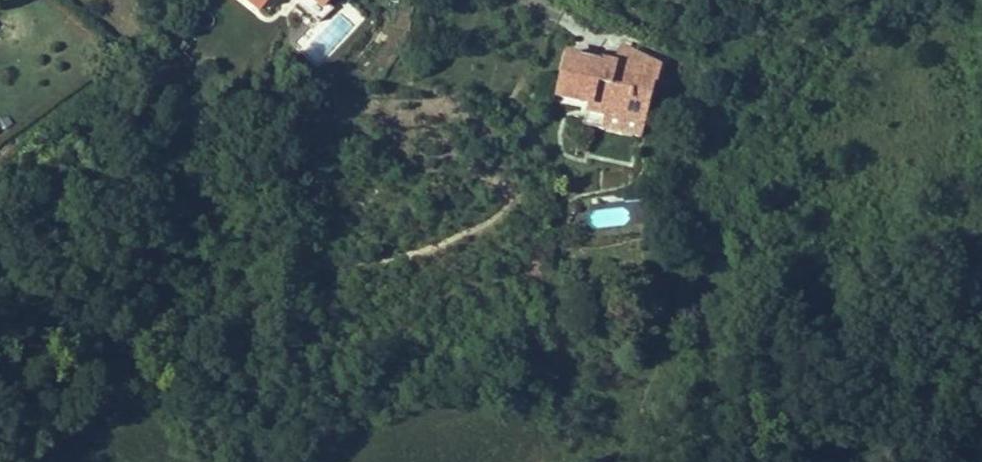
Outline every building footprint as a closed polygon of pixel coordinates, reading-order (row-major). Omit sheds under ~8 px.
[(626,79),(634,61),(623,56),(618,70),(616,76),(626,79)] [(618,70),(569,59),(557,106),(589,113),(588,119),(643,131),(653,89),(657,89),(662,74),(634,61),(626,79),(616,76),(618,70)] [(640,140),(643,131),(588,119),(585,129),(640,140)]
